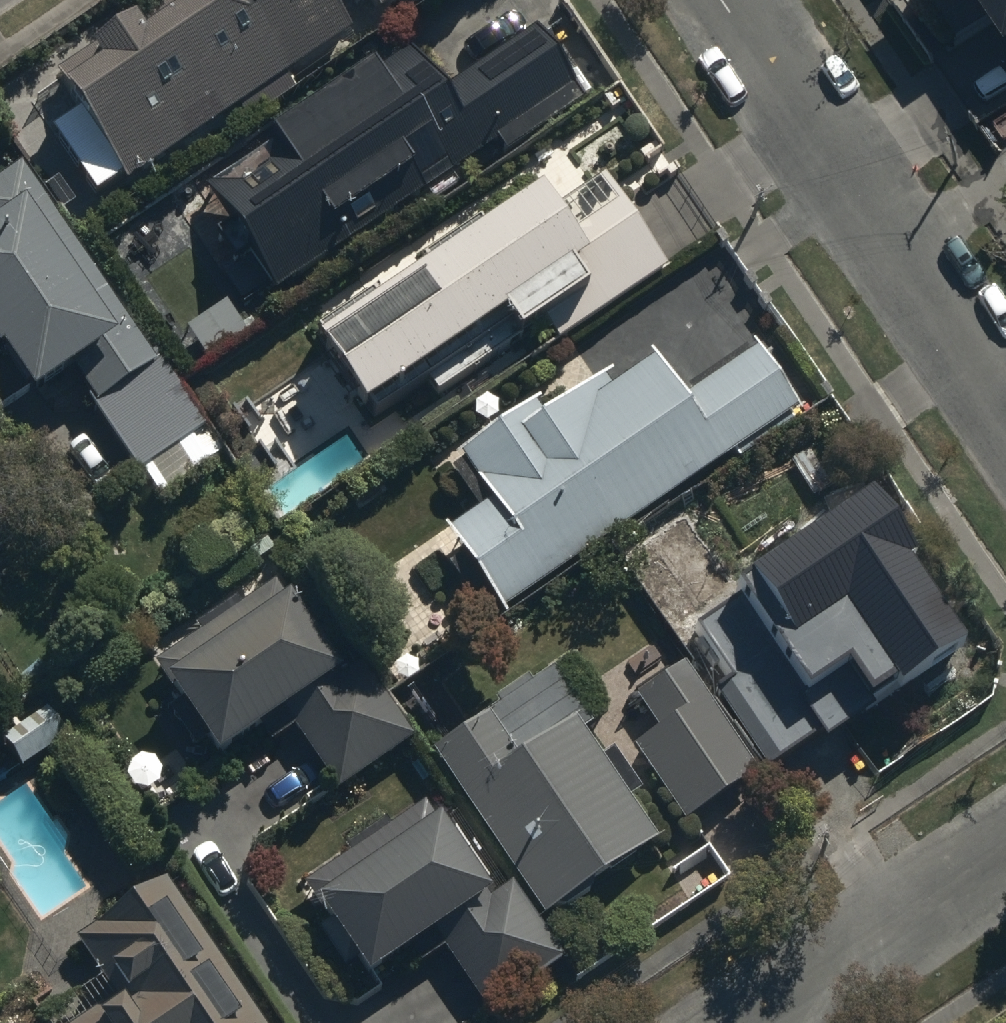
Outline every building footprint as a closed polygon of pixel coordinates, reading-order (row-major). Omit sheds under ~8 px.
[(381,0),(180,0),(162,12),(170,22),(137,44),(127,29),(90,53),(100,69),(61,95),(118,181),(172,145),(381,0)] [(957,48),(979,34),(1005,73),(1005,0),(925,0),(957,48)] [(575,107),(523,31),(430,94),(400,51),(196,191),(266,294),(413,193),(399,172),(429,151),(446,176),(494,143),(503,156),(575,107)] [(549,336),(657,261),(595,171),(541,208),(533,196),(483,231),(475,220),(418,259),(426,271),(375,306),(365,292),(315,327),(325,342),(315,349),(362,416),(499,321),(514,343),(541,324),(549,336)] [(22,179),(0,194),(0,367),(39,425),(78,398),(138,487),(144,484),(161,509),(224,466),(160,371),(154,374),(22,179)] [(500,607),(790,405),(750,347),(677,398),(647,355),(609,382),(603,374),(542,416),(528,398),(441,459),(474,505),(443,527),(500,607)] [(963,648),(866,502),(758,573),(766,584),(696,630),(729,679),(717,687),(766,760),(853,702),(862,715),(963,648)] [(9,549),(0,536),(0,555),(9,549)] [(342,694),(269,582),(234,605),(231,600),(193,624),(199,633),(149,666),(173,704),(167,708),(193,747),(201,741),(219,768),(290,722),(336,791),(411,741),(369,676),(342,694)] [(653,726),(628,743),(681,819),(754,769),(677,656),(629,689),(653,726)] [(496,703),(430,748),(542,914),(655,837),(628,797),(639,789),(610,746),(596,755),(577,727),(588,720),(551,665),(530,679),(525,671),(491,695),(496,703)] [(43,707),(0,735),(0,742),(15,765),(62,735),(43,707)] [(481,892),(413,795),(382,817),(377,809),(340,834),(345,842),(293,878),(322,919),(314,925),(337,958),(341,955),(361,984),(433,934),(483,1006),(556,955),(502,877),(481,892)] [(160,884),(76,942),(109,989),(59,1022),(256,1022),(160,884)]
